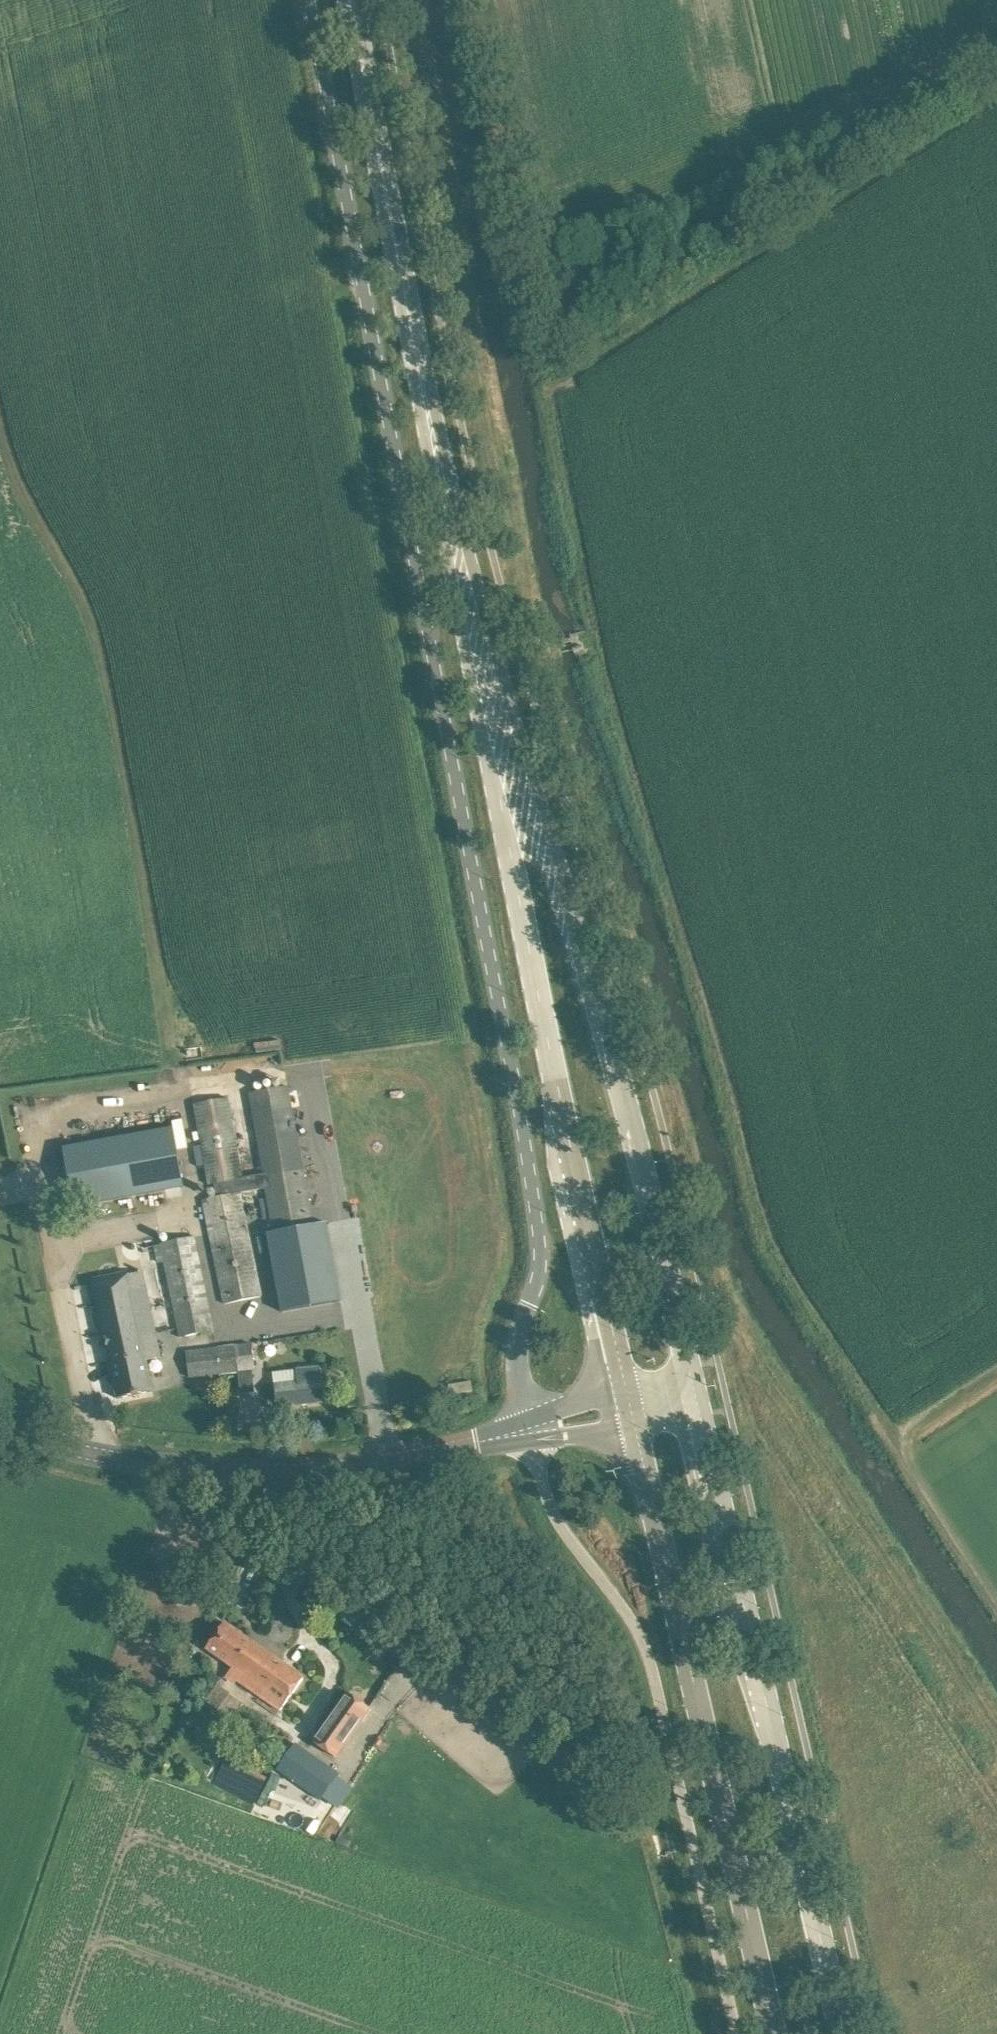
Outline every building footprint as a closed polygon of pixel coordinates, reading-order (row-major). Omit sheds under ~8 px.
[(263,1295),(241,1191),(266,1187),(275,1232),(315,1225),(289,1085),(248,1092),(264,1174),(243,1178),(228,1097),(194,1103),(208,1185),(215,1183),(217,1197),(202,1200),(224,1304),(263,1295)] [(67,1147),(78,1206),(188,1185),(178,1126),(67,1147)] [(275,1232),(268,1233),(270,1246),(284,1312),(341,1301),(329,1234),(327,1222),(315,1225),(275,1232)] [(194,1235),(160,1243),(180,1337),(214,1330),(194,1235)] [(129,1270),(92,1278),(93,1281),(110,1361),(114,1379),(118,1398),(153,1391),(151,1381),(147,1360),(161,1357),(157,1341),(155,1331),(146,1287),(142,1270),(129,1273),(129,1270)] [(186,1350),(189,1377),(251,1370),(248,1343),(236,1345),(235,1344),(186,1350)] [(277,1407),(324,1402),(320,1366),(296,1369),(298,1380),(274,1383),(277,1407)] [(225,1678),(234,1685),(237,1680),(281,1710),(304,1678),(224,1622),(207,1648),(233,1666),(225,1678)] [(348,1693),(314,1742),(335,1757),(369,1708),(348,1693)] [(296,1743),(275,1774),(284,1780),(287,1776),(310,1792),(320,1800),(338,1775),(328,1767),(329,1766),(296,1743)]
